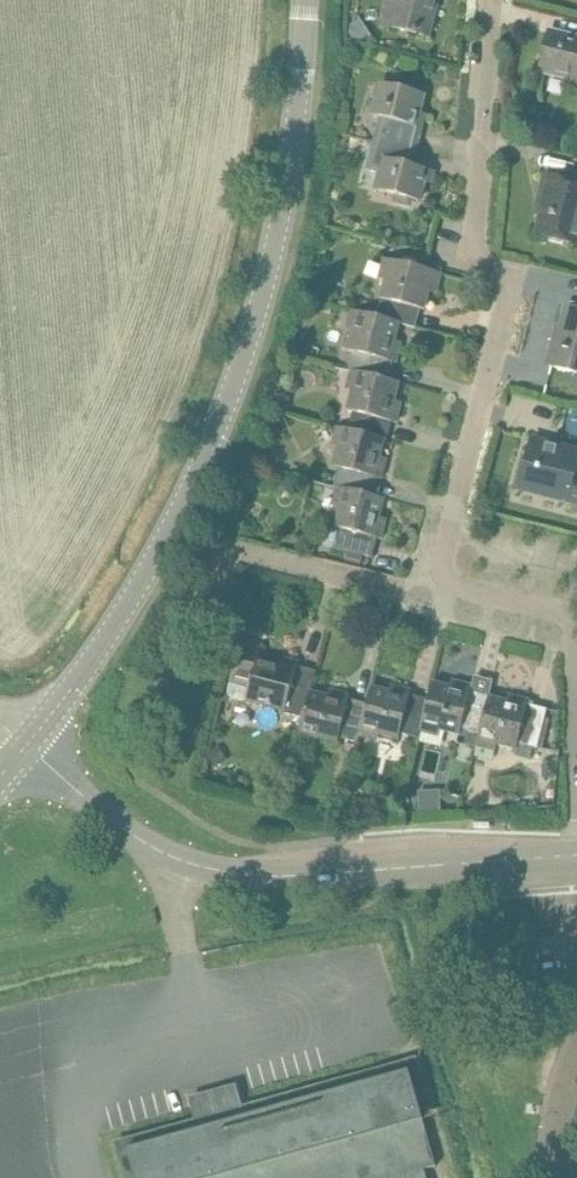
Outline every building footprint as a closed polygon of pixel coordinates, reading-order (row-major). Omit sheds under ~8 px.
[(379,24),(429,36),(438,0),(385,0),(379,24)] [(548,32),(539,69),(576,78),(576,39),(548,32)] [(375,142),(416,153),(423,126),(416,125),(424,95),(381,84),(373,116),(381,118),(375,142)] [(416,153),(375,142),(368,169),(383,173),(378,191),(419,201),(427,170),(413,166),(416,153)] [(545,175),(539,196),(546,197),(536,233),(576,244),(576,184),(545,175)] [(382,299),(377,318),(400,324),(416,328),(421,309),(425,310),(430,291),(437,293),(442,273),(391,260),(381,299),(382,299)] [(567,308),(558,341),(554,340),(547,365),(576,373),(576,310),(567,308)] [(350,369),(358,371),(389,380),(394,362),(397,363),(401,343),(395,341),(400,324),(377,318),(358,313),(348,351),(354,353),(350,369)] [(389,380),(358,371),(348,410),(354,411),(350,429),(388,439),(392,422),(396,423),(401,403),(395,401),(400,383),(389,380)] [(277,393),(273,409),(288,412),(291,397),(277,393)] [(387,441),(388,439),(350,429),(344,428),(334,466),(340,468),(335,486),(372,496),(377,478),(381,479),(387,459),(381,457),(385,440),(387,441)] [(556,445),(532,439),(522,476),(562,487),(559,500),(576,504),(576,478),(574,478),(576,466),(576,450),(556,445)] [(253,450),(249,464),(263,467),(266,453),(253,450)] [(372,496),(335,486),(335,487),(343,489),(333,527),(339,528),(334,548),(373,557),(377,538),(382,539),(387,519),(381,518),(385,499),(372,496)] [(284,713),(304,718),(310,692),(311,692),(317,671),(297,666),(298,662),(278,657),(277,663),(258,659),(262,645),(242,640),(231,682),(250,687),(246,701),(285,710),(284,713)] [(432,683),(428,700),(421,725),(423,726),(460,735),(462,729),(480,734),(489,695),(471,690),(473,686),(453,681),(451,687),(432,683)] [(371,687),(367,704),(360,730),(362,730),(399,740),(401,734),(420,739),(423,726),(421,725),(428,700),(410,695),(411,690),(391,686),(390,692),(371,687)] [(359,742),(362,730),(360,730),(367,704),(349,699),(350,695),(330,690),(329,696),(311,692),(310,692),(304,718),(300,733),(339,743),(340,737),(359,742)] [(489,695),(480,734),(478,740),(517,749),(518,743),(537,748),(547,710),(528,705),(529,700),(509,695),(507,702),(490,697),(491,695),(489,695)] [(219,746),(207,754),(215,768),(228,761),(219,746)] [(440,811),(439,790),(418,792),(420,812),(440,811)] [(424,1125),(409,1072),(128,1150),(136,1177),(427,1177),(425,1170),(436,1167),(424,1125)] [(198,1117),(245,1107),(240,1084),(193,1094),(198,1117)]
